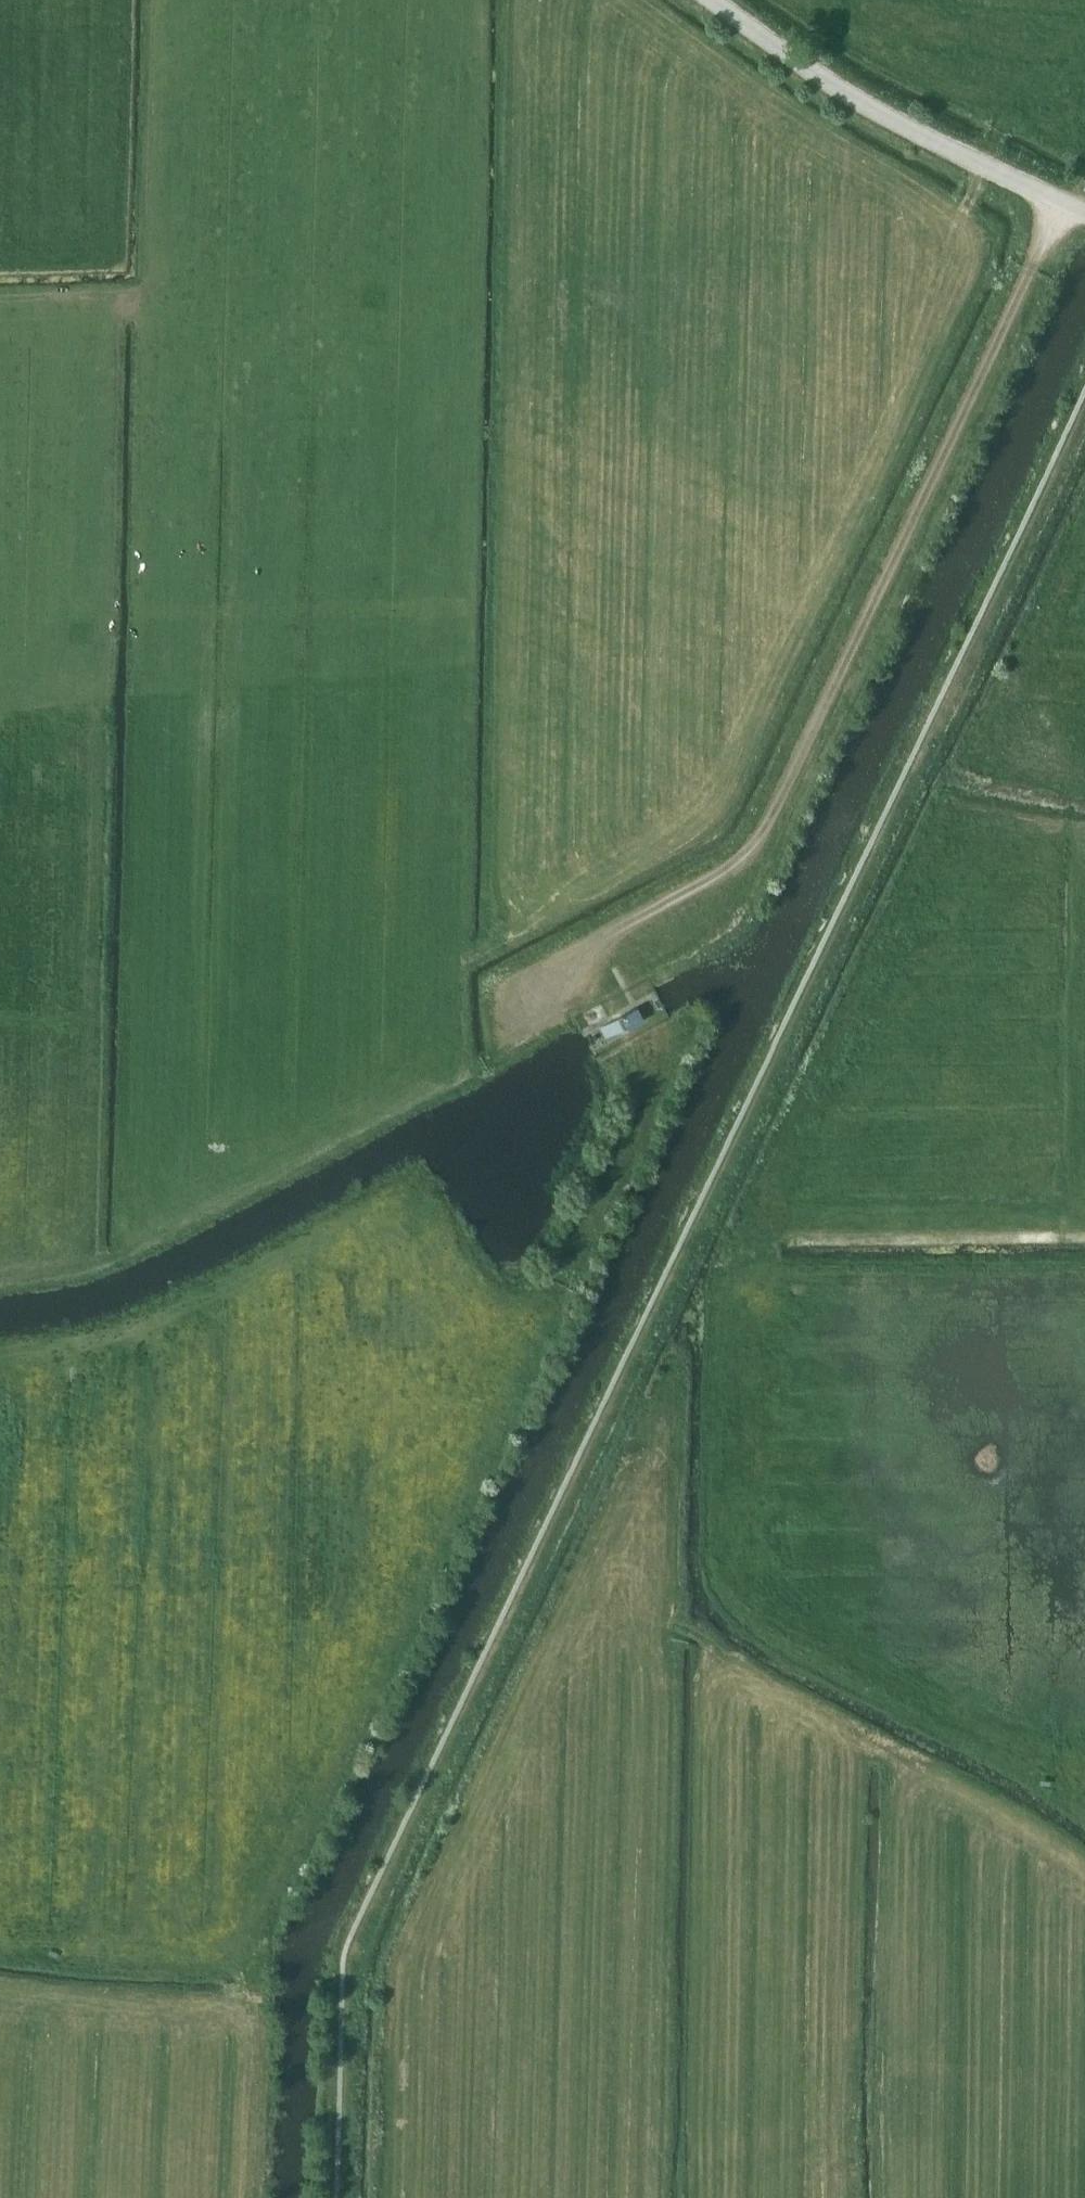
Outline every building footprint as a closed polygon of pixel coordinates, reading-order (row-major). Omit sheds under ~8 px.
[(637,1006),(622,1014),(628,1027),(644,1019),(637,1006)]
